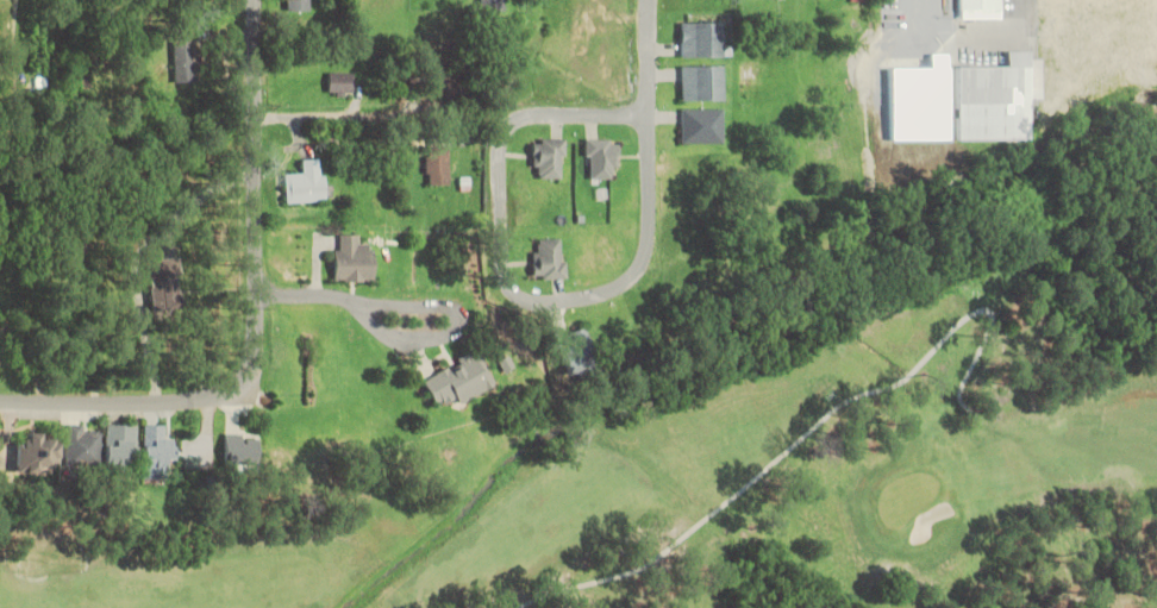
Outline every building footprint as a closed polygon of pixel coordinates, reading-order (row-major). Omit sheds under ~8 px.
[(309,11),(309,0),(288,0),(288,11),(309,11)] [(479,10),(504,10),(504,0),(479,0),(479,10)] [(1000,0),(957,0),(957,18),(1000,18),(1000,0)] [(723,57),(723,21),(680,21),(680,57),(723,57)] [(174,83),(197,83),(197,33),(174,33),(174,83)] [(1031,139),(1030,49),(1007,50),(1007,67),(892,68),(893,142),(1031,139)] [(723,100),(723,65),(680,65),(680,100),(723,100)] [(354,96),(354,73),(329,73),(329,96),(354,96)] [(681,142),(723,142),(723,108),(681,108),(681,142)] [(565,138),(533,138),(533,177),(565,177),(565,138)] [(618,138),(586,138),(586,177),(618,177),(618,138)] [(449,145),(426,145),(426,184),(449,184),(449,145)] [(287,202),(336,200),(334,183),(325,184),(324,164),(304,165),(304,173),(286,174),(287,202)] [(185,180),(185,168),(164,168),(164,180),(185,180)] [(359,234),(334,234),(334,281),(374,281),(374,245),(359,245),(359,234)] [(532,239),(532,278),(564,278),(564,239),(532,239)] [(148,259),(150,315),(182,314),(180,258),(148,259)] [(557,337),(570,377),(599,368),(587,327),(557,337)] [(494,384),(481,351),(421,376),(436,408),(494,384)] [(101,465),(101,430),(85,430),(85,425),(67,425),(68,466),(101,465)] [(137,425),(106,425),(106,466),(137,466),(137,425)] [(174,438),(164,438),(164,425),(145,425),(145,471),(174,471),(174,438)] [(225,464),(258,464),(258,433),(225,433),(225,464)] [(17,471),(56,471),(56,434),(17,434),(17,471)]
